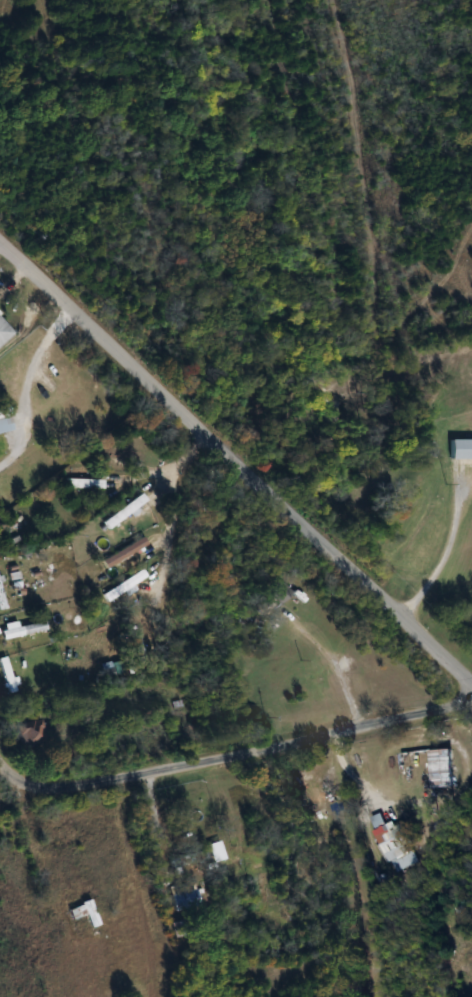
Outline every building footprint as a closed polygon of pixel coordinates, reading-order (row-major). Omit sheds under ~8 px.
[(0,318),(0,346),(14,334),(0,318)] [(10,430),(5,404),(0,405),(0,432),(10,430)] [(445,439),(445,459),(471,459),(471,439),(445,439)] [(96,488),(96,479),(61,479),(61,488),(96,488)] [(100,521),(106,529),(143,501),(137,493),(100,521)] [(98,559),(102,567),(145,547),(140,538),(98,559)] [(277,605),(290,592),(275,576),(262,590),(277,605)] [(11,689),(5,658),(0,659),(0,674),(3,691),(11,689)] [(18,749),(43,741),(36,717),(11,725),(18,749)] [(369,818),(392,873),(416,863),(393,808),(369,818)] [(222,858),(215,840),(203,845),(210,862),(222,858)] [(93,923),(71,858),(60,862),(79,914),(81,913),(86,926),(93,923)] [(194,888),(177,891),(180,908),(197,905),(194,888)] [(118,937),(100,895),(90,899),(107,941),(118,937)]
